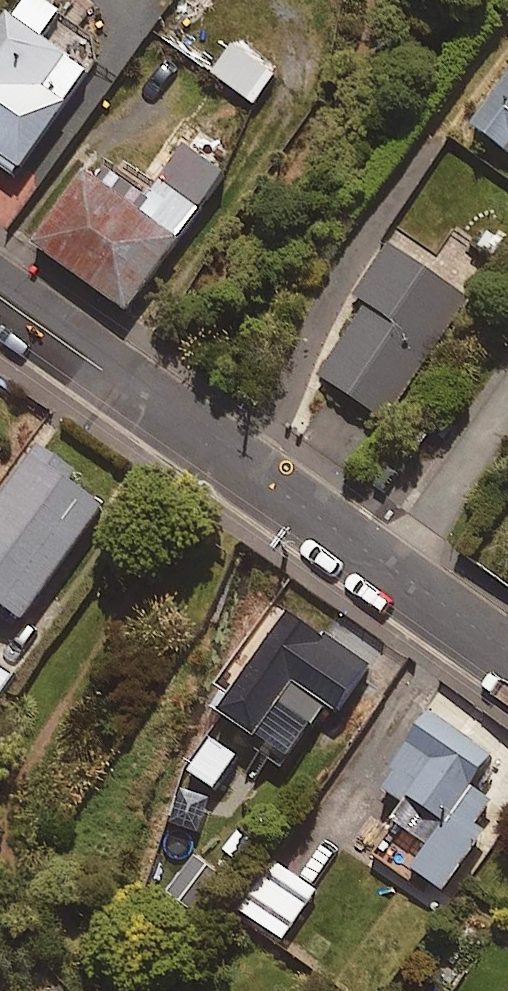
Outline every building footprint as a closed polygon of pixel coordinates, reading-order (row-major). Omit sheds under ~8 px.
[(46,0),(19,0),(0,27),(0,164),(18,176),(90,71),(42,38),(61,11),(46,0)] [(276,75),(233,45),(213,74),(256,104),(276,75)] [(468,123),(507,152),(507,69),(468,123)] [(227,173),(186,145),(151,195),(98,157),(36,245),(130,311),(227,173)] [(475,294),(395,238),(354,296),(370,307),(321,375),(386,420),(475,294)] [(10,441),(0,435),(0,455),(10,441)] [(35,451),(0,501),(0,602),(26,620),(108,503),(35,451)] [(281,771),(309,726),(336,743),(378,677),(284,618),(214,730),(281,771)] [(0,666),(0,699),(15,677),(0,666)] [(416,871),(445,891),(485,832),(476,826),(492,802),(472,788),(493,756),(431,714),(379,791),(411,813),(419,802),(449,822),(416,871)] [(319,891),(276,863),(243,913),(285,941),(319,891)]
